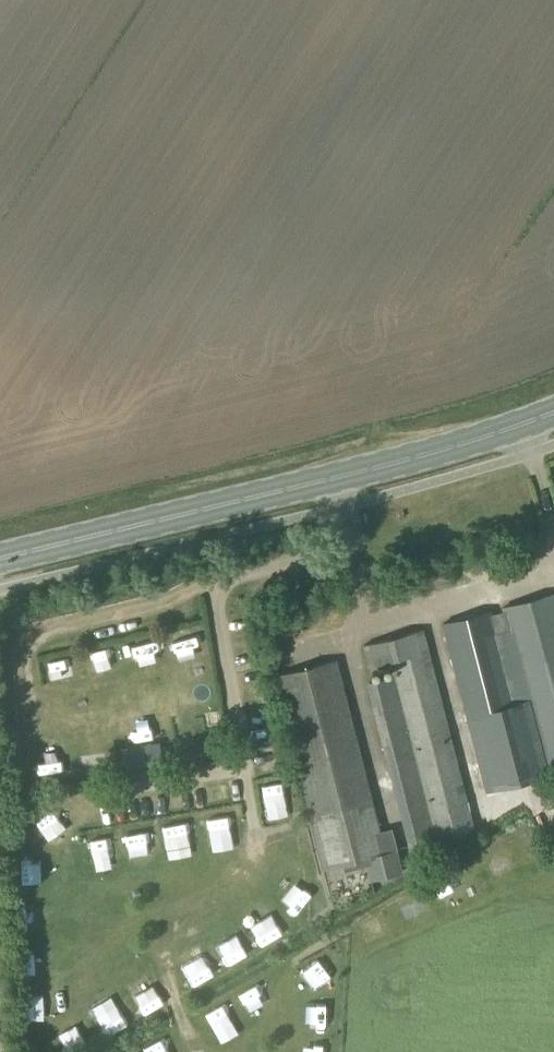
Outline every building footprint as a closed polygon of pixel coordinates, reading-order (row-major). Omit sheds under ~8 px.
[(502,608),(547,774),(553,772),(553,594),(502,608)] [(492,611),(441,625),(486,798),(537,785),(492,611)] [(383,640),(364,645),(369,663),(389,658),(394,677),(399,697),(435,838),(474,829),(423,630),(383,640)] [(334,660),(274,675),(309,818),(310,824),(321,868),(342,863),(344,871),(365,865),(369,880),(401,872),(391,828),(376,832),(334,660)] [(158,743),(118,749),(120,756),(121,763),(123,780),(161,773),(163,773),(160,757),(158,743)] [(42,832),(65,820),(49,791),(26,804),(42,832)] [(199,803),(201,834),(224,833),(222,802),(199,803)] [(174,808),(157,810),(161,842),(179,840),(174,808)] [(107,821),(90,822),(91,852),(108,852),(107,821)] [(7,873),(19,875),(23,849),(11,848),(7,873)] [(45,900),(13,901),(14,926),(47,925),(45,900)] [(232,919),(209,929),(219,950),(242,940),(232,919)] [(122,1046),(126,1051),(145,1051),(135,1037),(122,1046)]
